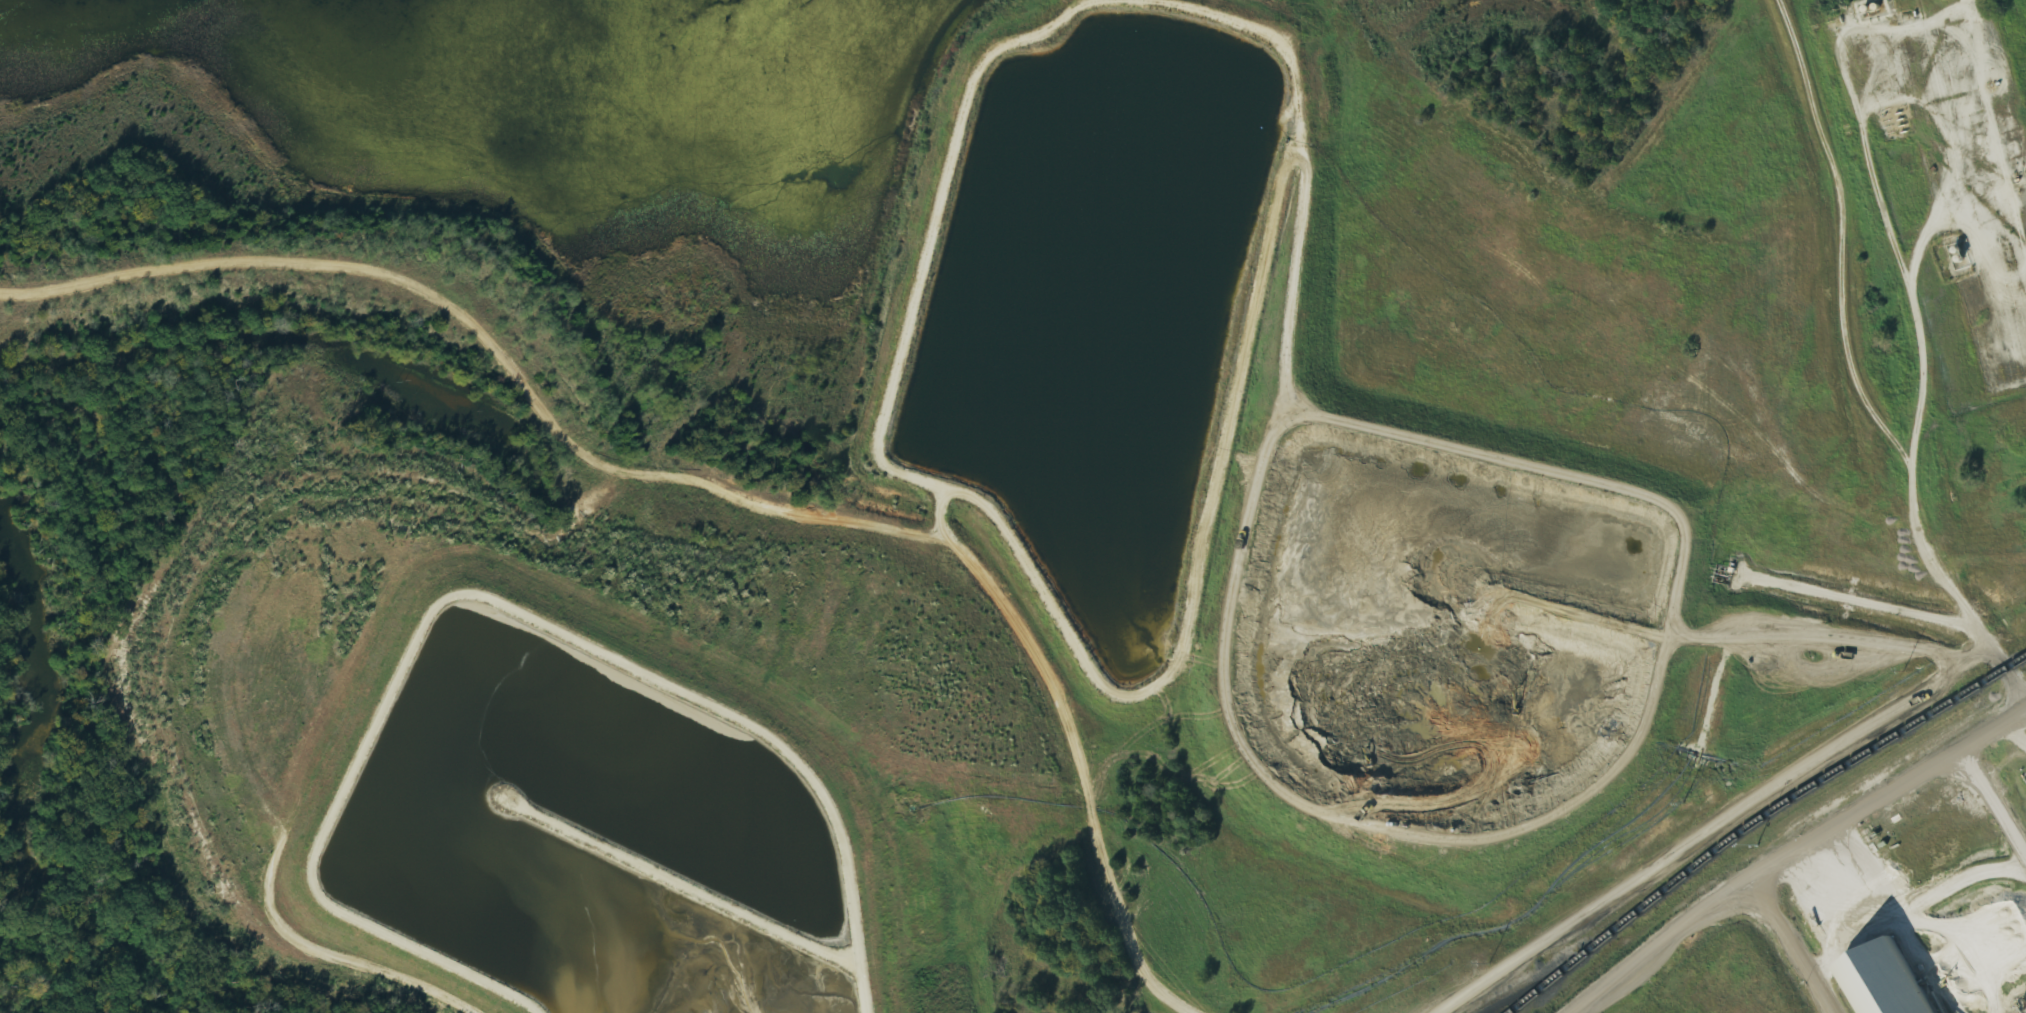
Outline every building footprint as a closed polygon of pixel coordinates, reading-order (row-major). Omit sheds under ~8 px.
[(1900,935),(1844,967),(1870,1012),(1943,1012),(1900,935)]
